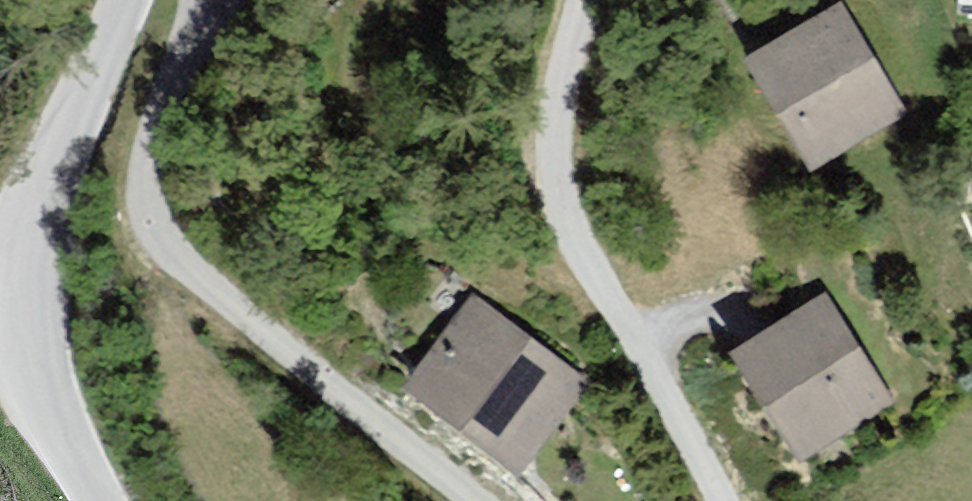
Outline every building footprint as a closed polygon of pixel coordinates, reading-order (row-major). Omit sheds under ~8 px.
[(961,15),(971,16),(971,0),(962,0),(961,15)] [(841,6),(746,63),(812,173),(907,116),(841,6)] [(885,412),(811,302),(726,359),(801,469),(885,412)] [(579,388),(476,305),(408,389),(510,472),(579,388)]
